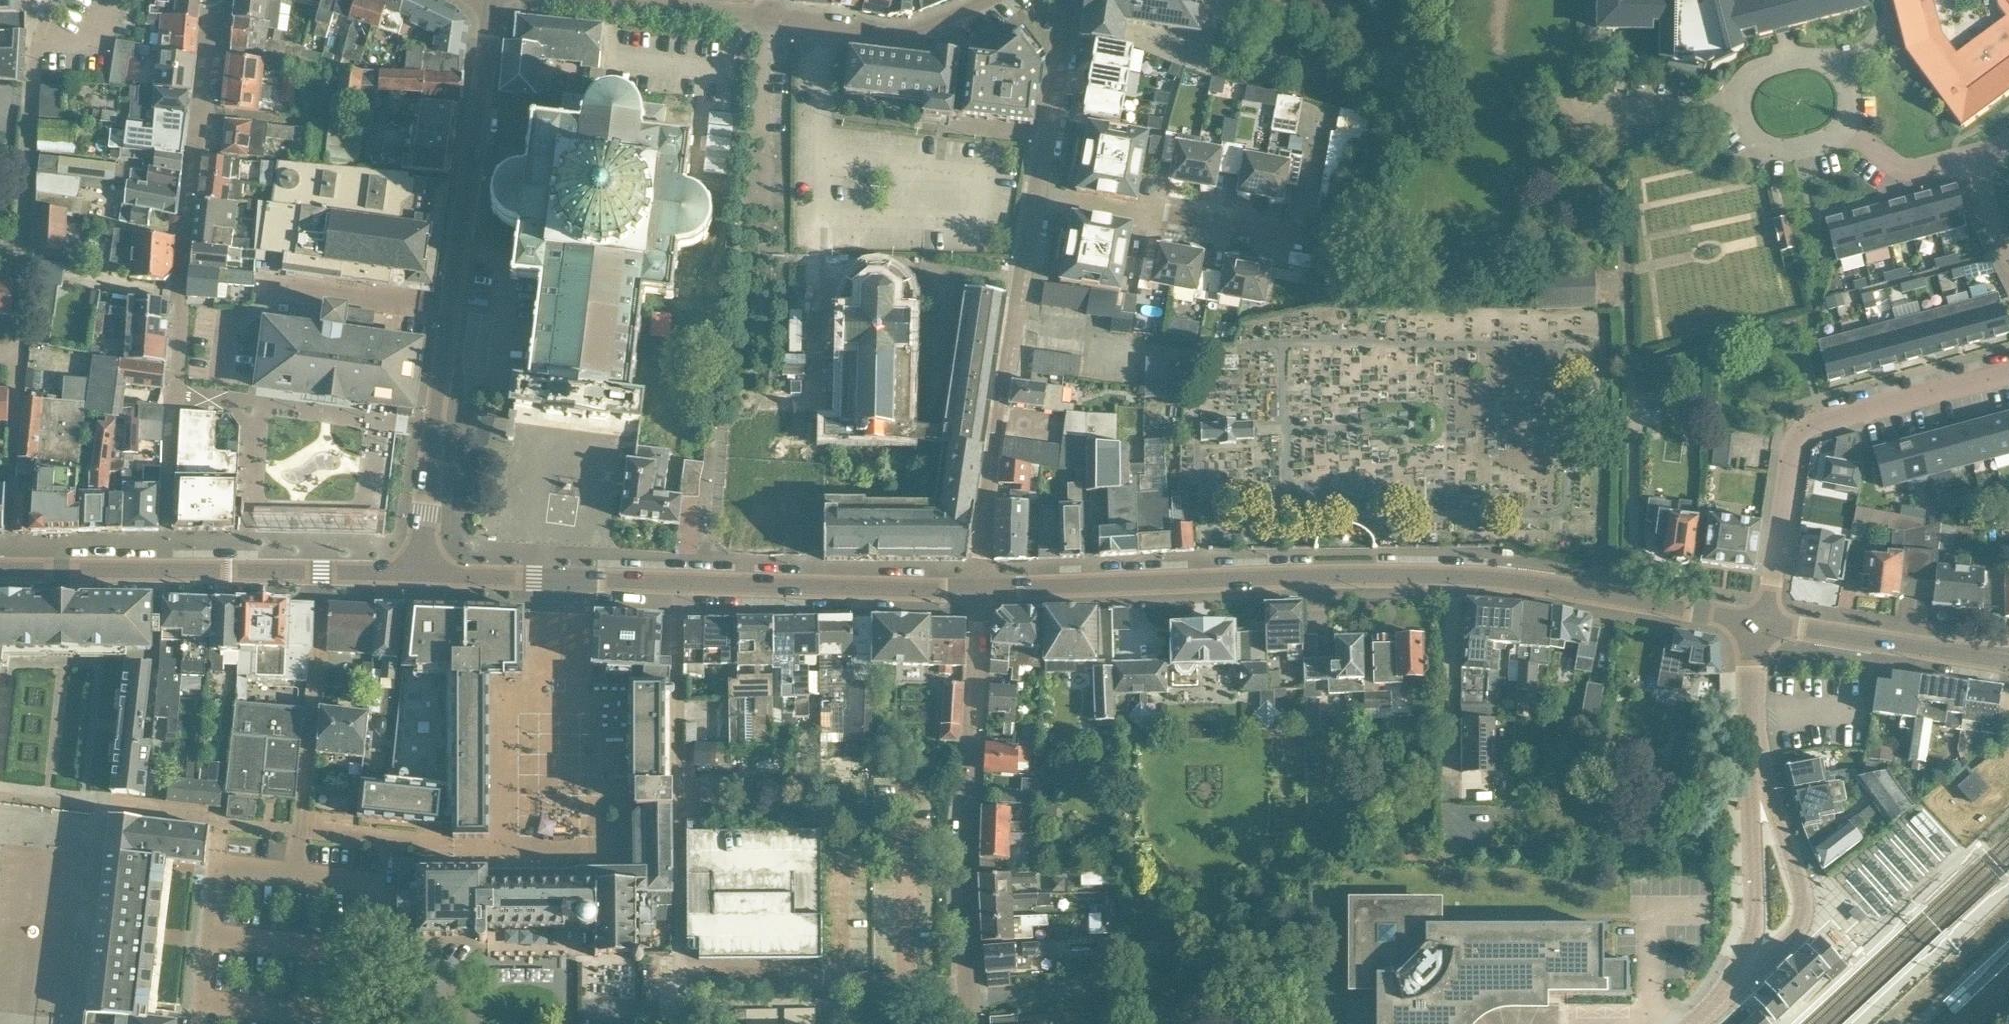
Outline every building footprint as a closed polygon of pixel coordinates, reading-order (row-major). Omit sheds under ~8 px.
[(22,14),(20,0),(0,0),(0,14),(22,14)] [(198,20),(199,2),(185,0),(178,0),(177,1),(172,1),(169,4),(156,3),(156,8),(151,8),(150,14),(198,20)] [(279,6),(265,1),(261,0),(236,0),(233,24),(253,26),(251,39),(250,53),(265,54),(267,54),(269,41),(270,31),(278,32),(281,10),(278,9),(279,6)] [(265,1),(279,6),(278,9),(281,10),(282,5),(290,8),(291,4),(310,10),(310,11),(313,12),(316,0),(261,0),(265,1)] [(338,0),(316,0),(313,12),(318,13),(315,24),(317,24),(314,36),(327,40),(333,16),(334,16),(338,0)] [(358,0),(338,0),(334,16),(350,21),(349,25),(351,26),(358,0)] [(386,0),(358,0),(351,26),(342,59),(361,64),(370,31),(379,34),(386,13),(382,12),(386,0)] [(382,12),(386,13),(393,15),(382,43),(399,47),(407,25),(417,0),(386,0),(382,12)] [(435,0),(417,0),(407,25),(423,31),(435,0)] [(450,6),(437,0),(435,0),(423,31),(437,38),(450,6)] [(888,18),(892,0),(865,0),(862,12),(888,18)] [(888,18),(912,16),(918,13),(916,0),(892,0),(888,18)] [(918,13),(951,0),(916,0),(918,13)] [(1204,0),(1087,0),(1082,38),(1122,44),(1124,24),(1198,34),(1199,34),(1204,0)] [(1739,33),(1753,29),(1755,37),(1865,8),(1863,0),(1598,0),(1598,30),(1652,30),(1652,23),(1658,23),(1658,59),(1670,63),(1670,65),(1668,65),(1667,67),(1695,74),(1696,72),(1694,72),(1695,69),(1702,71),(1709,68),(1711,70),(1709,71),(1710,73),(1736,59),(1735,57),(1733,57),(1731,55),(1743,49),(1739,33)] [(1905,51),(1961,127),(2008,92),(2008,0),(1996,0),(1998,7),(2005,17),(1956,54),(1941,34),(1932,0),(1892,0),(1905,51)] [(469,22),(457,9),(450,6),(437,38),(467,43),(469,25),(469,24),(469,22)] [(22,14),(0,14),(0,33),(26,30),(26,14),(22,14)] [(198,20),(150,14),(148,14),(146,25),(161,26),(160,35),(196,39),(198,20)] [(504,45),(601,54),(604,25),(517,16),(514,43),(505,42),(504,45)] [(232,38),(251,39),(253,26),(233,24),(232,38)] [(970,58),(962,118),(1033,126),(1037,92),(1038,92),(1041,75),(1039,74),(1040,67),(1034,60),(1043,54),(1023,29),(997,49),(1003,56),(996,61),(971,58),(970,58)] [(25,50),(26,32),(26,30),(0,33),(0,52),(25,50)] [(194,56),(196,39),(160,35),(159,47),(153,46),(153,51),(160,52),(194,56)] [(250,53),(251,39),(232,38),(230,48),(231,48),(231,51),(250,53)] [(464,61),(467,43),(437,38),(434,55),(433,75),(462,77),(464,61)] [(114,56),(130,58),(137,60),(140,45),(117,41),(114,56)] [(265,54),(265,58),(295,67),(297,62),(302,47),(281,41),(281,44),(269,41),(267,54),(265,54)] [(1091,66),(1129,73),(1133,48),(1096,41),(1093,59),(1092,66),(1091,66)] [(599,69),(601,54),(504,45),(500,92),(536,96),(539,63),(599,69)] [(970,58),(971,58),(972,49),(970,48),(969,50),(945,47),(944,55),(938,54),(937,62),(869,54),(869,47),(851,45),(849,61),(845,95),(925,104),(923,116),(951,119),(951,116),(962,118),(970,58)] [(297,62),(313,65),(319,67),(322,56),(302,50),(303,47),(302,47),(297,62)] [(3,83),(23,84),(25,50),(0,52),(0,82),(3,83)] [(195,56),(194,56),(160,52),(155,89),(189,93),(191,93),(195,56)] [(125,86),(130,58),(114,56),(110,84),(125,86)] [(395,73),(423,74),(425,60),(397,57),(395,73)] [(263,61),(230,58),(229,58),(227,82),(260,85),(263,61)] [(1173,64),(1169,73),(1180,78),(1185,69),(1173,64)] [(1124,98),(1129,73),(1091,66),(1088,84),(1089,84),(1088,91),(1087,91),(1124,98)] [(433,75),(423,74),(395,73),(378,72),(360,71),(338,69),(335,98),(354,100),(357,100),(357,99),(379,101),(380,89),(421,93),(420,96),(462,99),(462,77),(433,75)] [(282,88),(296,89),(298,77),(283,76),(282,88)] [(260,86),(260,85),(227,82),(224,108),(244,110),(258,112),(259,99),(271,100),(272,88),(260,86)] [(189,93),(155,89),(138,86),(137,102),(132,102),(131,117),(143,119),(154,121),(156,111),(187,115),(189,93)] [(59,119),(61,88),(41,87),(39,118),(59,119)] [(294,104),(296,89),(282,88),(280,102),(294,104)] [(620,91),(616,90),(610,90),(601,92),(600,90),(594,94),(595,95),(589,101),(563,99),(561,121),(532,117),(532,118),(530,118),(524,167),(522,167),(517,167),(511,169),(506,171),(502,174),(498,178),(495,183),(492,188),(491,193),(490,199),(491,204),(492,210),(495,215),(498,219),(502,223),(506,226),(511,229),(516,230),(511,279),(512,279),(512,280),(519,281),(519,279),(540,281),(527,385),(516,384),(513,407),(546,412),(546,414),(606,422),(606,419),(639,423),(643,402),(630,400),(630,398),(629,398),(632,378),(633,378),(633,377),(635,377),(636,362),(635,362),(635,361),(634,361),(636,341),(637,341),(637,340),(639,341),(641,326),(639,325),(638,324),(641,304),(642,304),(642,303),(644,304),(645,294),(646,294),(646,293),(665,296),(665,297),(666,297),(665,299),(672,300),(672,299),(673,299),(679,250),(680,250),(680,248),(686,248),(692,246),(696,244),(701,241),(702,240),(704,241),(708,236),(707,235),(707,234),(709,229),(711,224),(711,219),(711,213),(710,210),(711,209),(709,203),(707,203),(704,200),(701,196),(697,193),(692,191),(688,190),(688,187),(687,187),(687,186),(686,186),(687,174),(689,174),(690,167),(688,167),(688,166),(687,166),(689,146),(690,146),(692,146),(693,139),(692,138),(692,137),(685,136),(685,138),(684,138),(684,139),(665,137),(666,136),(665,136),(665,134),(663,134),(666,111),(640,108),(636,100),(637,99),(632,94),(631,95),(629,95),(620,91)] [(1120,123),(1124,98),(1087,91),(1084,109),(1085,109),(1083,117),(1120,123)] [(1157,92),(1155,103),(1168,105),(1169,94),(1157,92)] [(1276,108),(1300,112),(1302,100),(1278,96),(1276,108)] [(353,114),(354,100),(335,98),(334,113),(353,114)] [(413,125),(455,129),(458,106),(438,105),(416,103),(415,104),(404,103),(402,115),(414,116),(413,125)] [(1298,124),(1300,112),(1276,108),(1274,120),(1298,124)] [(1338,122),(1367,127),(1374,116),(1340,110),(1338,122)] [(103,111),(101,122),(114,124),(116,113),(103,111)] [(188,115),(187,115),(156,111),(154,121),(143,119),(142,128),(186,134),(188,115)] [(142,128),(143,119),(131,117),(131,120),(131,124),(127,124),(126,133),(111,131),(109,149),(120,150),(119,159),(144,162),(143,165),(182,171),(184,156),(183,156),(186,134),(142,128)] [(1149,117),(1147,128),(1160,130),(1162,119),(1149,117)] [(1296,136),(1298,124),(1274,120),(1272,132),(1296,136)] [(269,136),(270,126),(246,123),(226,121),(222,153),(242,156),(266,158),(268,139),(293,142),(294,139),(269,136)] [(329,167),(333,123),(329,122),(328,130),(294,127),(294,129),(270,126),(269,136),(294,139),(293,142),(291,164),(329,167)] [(1361,138),(1367,127),(1338,122),(1336,133),(1336,134),(1361,138)] [(78,125),(40,123),(38,151),(76,153),(78,125)] [(329,167),(359,170),(364,126),(333,123),(329,167)] [(368,123),(366,142),(381,143),(383,125),(368,123)] [(455,129),(413,125),(409,124),(407,138),(411,138),(410,147),(452,151),(455,129)] [(1147,137),(1088,126),(1085,147),(1078,146),(1079,144),(1077,144),(1072,172),(1074,172),(1074,170),(1080,171),(1076,192),(1135,203),(1147,137)] [(730,152),(730,132),(720,132),(721,152),(730,152)] [(1336,134),(1336,133),(1331,132),(1329,144),(1353,150),(1361,138),(1336,134)] [(1192,185),(1199,146),(1177,142),(1178,135),(1166,133),(1162,158),(1174,160),(1170,181),(1171,181),(1170,184),(1181,189),(1184,183),(1192,185)] [(380,154),(381,143),(366,142),(365,152),(380,154)] [(1230,170),(1234,145),(1222,143),(1221,150),(1199,146),(1192,185),(1201,186),(1202,192),(1213,192),(1214,188),(1215,189),(1218,168),(1230,170)] [(1351,161),(1353,150),(1329,144),(1327,156),(1351,161)] [(1260,197),(1267,159),(1245,155),(1246,147),(1234,145),(1230,170),(1242,172),(1238,193),(1239,193),(1238,196),(1248,201),(1251,195),(1260,197)] [(449,175),(452,151),(410,147),(407,171),(429,173),(449,175)] [(1267,159),(1260,197),(1269,198),(1270,205),(1281,204),(1281,201),(1282,201),(1286,180),(1298,182),(1302,157),(1290,155),(1289,162),(1267,159)] [(201,180),(239,183),(243,161),(224,159),(204,156),(201,180)] [(1349,173),(1351,161),(1327,156),(1325,168),(1349,173)] [(37,196),(78,199),(79,188),(102,190),(103,181),(123,183),(124,165),(119,164),(118,166),(40,158),(38,174),(37,193),(37,196)] [(273,186),(274,163),(261,162),(260,186),(273,186)] [(409,175),(359,170),(329,167),(291,164),(279,163),(273,204),(261,202),(261,207),(441,231),(447,184),(428,181),(409,179),(409,175)] [(180,187),(182,171),(143,165),(143,168),(149,168),(149,172),(131,170),(130,182),(180,187)] [(1347,184),(1349,173),(1325,168),(1323,180),(1347,184)] [(244,184),(239,183),(201,180),(198,201),(237,204),(242,205),(244,184)] [(1345,196),(1347,184),(1323,180),(1321,192),(1345,196)] [(180,187),(130,182),(127,182),(124,208),(121,208),(119,226),(131,227),(149,230),(151,213),(177,216),(180,187)] [(1956,186),(1929,194),(1940,234),(1966,227),(1955,188),(1956,188),(1956,186)] [(1343,208),(1345,196),(1321,192),(1318,204),(1343,208)] [(1929,194),(1903,200),(1914,241),(1940,234),(1929,194)] [(81,200),(78,199),(37,196),(36,211),(66,213),(80,215),(81,200)] [(1903,200),(1878,207),(1889,248),(1914,241),(1903,200)] [(234,240),(237,204),(198,201),(193,246),(257,250),(258,242),(234,240)] [(1340,220),(1343,208),(1318,204),(1316,216),(1340,220)] [(436,264),(441,231),(261,207),(258,242),(257,250),(256,260),(265,261),(266,252),(285,255),(283,270),(409,288),(409,286),(430,289),(434,264),(436,264)] [(1878,207),(1852,214),(1863,255),(1889,248),(1878,207)] [(63,250),(66,213),(36,211),(33,248),(63,250)] [(1863,255),(1852,214),(1825,221),(1825,223),(1826,222),(1837,262),(1863,255)] [(998,239),(995,216),(987,216),(990,240),(998,239)] [(1131,227),(1072,216),(1068,237),(1062,236),(1063,234),(1061,234),(1056,262),(1058,262),(1058,260),(1064,261),(1060,282),(1119,293),(1131,227)] [(1787,217),(1775,220),(1773,220),(1781,252),(1794,249),(1787,217)] [(112,256),(172,260),(174,238),(114,234),(112,256)] [(1174,288),(1180,249),(1172,248),(1171,242),(1160,243),(1159,246),(1158,246),(1155,267),(1143,265),(1138,289),(1150,291),(1152,284),(1174,288)] [(1325,259),(1327,247),(1303,242),(1301,254),(1325,259)] [(193,246),(191,266),(227,271),(228,262),(241,263),(241,259),(248,259),(256,260),(257,250),(193,246)] [(1206,301),(1211,277),(1199,275),(1203,254),(1202,253),(1202,250),(1192,246),(1190,251),(1180,249),(1174,288),(1196,292),(1194,299),(1206,301)] [(1315,257),(1290,253),(1288,266),(1312,270),(1315,257)] [(1241,300),(1248,262),(1239,260),(1239,254),(1228,255),(1227,258),(1226,258),(1222,279),(1211,277),(1206,301),(1218,304),(1220,296),(1241,300)] [(1957,255),(1946,258),(1949,266),(1960,263),(1957,255)] [(171,276),(172,260),(112,256),(111,263),(130,265),(128,279),(145,280),(165,282),(171,276)] [(1248,262),(1241,300),(1264,304),(1271,266),(1270,266),(1270,262),(1260,258),(1257,263),(1248,262)] [(1936,269),(1949,266),(1946,258),(1934,261),(1936,269)] [(33,267),(32,282),(59,285),(62,262),(35,259),(33,267)] [(2,262),(0,278),(12,279),(14,263),(2,262)] [(840,422),(827,423),(827,438),(865,439),(865,441),(884,441),(884,439),(942,445),(944,430),(917,427),(912,426),(912,424),(917,424),(917,415),(918,403),(918,402),(913,402),(910,402),(910,400),(911,400),(911,398),(910,398),(910,388),(911,388),(911,386),(910,386),(910,376),(912,376),(912,374),(910,373),(911,363),(912,363),(912,361),(911,361),(911,351),(913,351),(913,348),(911,348),(911,316),(914,316),(914,314),(913,314),(913,304),(913,292),(911,292),(908,284),(912,282),(911,282),(911,281),(907,282),(904,278),(900,274),(902,272),(900,271),(899,273),(895,270),(890,267),(892,264),(890,263),(889,267),(884,265),(879,265),(879,263),(877,263),(877,265),(872,265),(868,266),(867,263),(865,263),(866,267),(861,269),(857,272),(856,270),(855,271),(855,273),(852,276),(849,281),(846,279),(845,280),(848,282),(846,286),(844,291),(841,290),(841,292),(842,292),(841,301),(838,300),(838,302),(841,302),(841,315),(842,315),(842,347),(840,347),(840,349),(842,349),(840,422)] [(1596,303),(1594,263),(1525,265),(1527,306),(1596,303)] [(1963,268),(1966,276),(1977,273),(1975,265),(1963,268)] [(191,266),(188,297),(217,300),(219,285),(226,285),(254,287),(255,274),(245,273),(227,271),(191,266)] [(1896,271),(1898,279),(1908,276),(1907,268),(1896,271)] [(1953,280),(1965,276),(1963,269),(1951,272),(1953,280)] [(1885,283),(1898,279),(1896,271),(1883,275),(1885,283)] [(1912,282),(1914,290),(1926,287),(1924,279),(1912,282)] [(1859,290),(1867,288),(1865,280),(1853,283),(1855,291),(1859,290)] [(1902,293),(1914,290),(1912,282),(1900,286),(1902,293)] [(11,316),(14,285),(0,283),(0,315),(11,316)] [(1060,286),(1045,284),(1041,307),(1057,309),(1060,286)] [(1969,289),(1972,300),(1983,341),(2008,334),(2008,332),(2008,333),(2007,329),(2008,329),(2008,319),(2008,316),(2004,317),(1998,293),(1989,296),(1986,284),(1969,289)] [(1072,311),(1075,288),(1060,286),(1057,309),(1072,311)] [(1087,313),(1090,290),(1075,288),(1072,311),(1087,313)] [(1100,318),(1104,292),(1090,290),(1087,313),(1087,316),(1100,318)] [(1114,309),(1115,309),(1118,294),(1104,292),(1100,318),(1113,320),(1114,309)] [(1873,293),(1861,296),(1863,304),(1875,301),(1873,293)] [(1835,296),(1838,308),(1846,306),(1843,294),(1835,296)] [(1826,298),(1829,310),(1838,308),(1835,296),(1826,298)] [(127,317),(168,320),(169,300),(128,297),(128,310),(111,309),(111,304),(99,304),(97,315),(105,315),(127,317)] [(1972,300),(1946,307),(1957,348),(1982,341),(1972,300)] [(368,323),(370,312),(327,306),(324,329),(266,321),(257,388),(400,408),(399,414),(397,414),(397,415),(414,418),(414,416),(412,416),(413,410),(414,410),(423,342),(360,334),(360,331),(364,331),(365,323),(368,323)] [(1946,307),(1921,314),(1931,354),(1957,348),(1946,307)] [(1121,310),(1115,309),(1114,309),(1113,320),(1111,332),(1131,335),(1133,319),(1120,317),(1121,310)] [(1921,314),(1895,321),(1906,361),(1931,354),(1921,314)] [(103,336),(105,315),(97,315),(94,335),(103,336)] [(167,340),(168,320),(127,317),(126,337),(167,340)] [(1895,321),(1869,328),(1880,368),(1906,361),(1895,321)] [(1869,328),(1844,335),(1855,375),(1880,368),(1869,328)] [(1855,375),(1844,335),(1818,341),(1824,366),(1820,366),(1823,378),(1827,377),(1828,381),(1827,381),(1827,382),(1855,375)] [(165,363),(167,340),(126,337),(125,360),(145,362),(165,363)] [(1043,375),(1046,352),(1035,351),(1031,373),(1043,375)] [(1058,354),(1054,354),(1046,352),(1043,375),(1055,376),(1058,354)] [(1066,378),(1070,356),(1058,354),(1055,376),(1066,378)] [(1078,380),(1081,358),(1070,356),(1066,378),(1078,380)] [(1237,370),(1237,357),(1207,358),(1208,371),(1237,370)] [(118,420),(162,425),(163,410),(156,406),(139,405),(139,409),(122,408),(125,386),(164,390),(165,367),(94,359),(90,406),(89,414),(107,417),(106,419),(118,420)] [(1165,398),(1166,359),(1146,359),(1145,398),(1165,398)] [(1013,383),(1010,405),(1030,408),(1041,410),(1041,411),(1066,415),(1063,439),(1062,447),(1059,468),(1076,470),(1076,471),(1085,472),(1085,442),(1117,445),(1118,415),(1074,412),(1075,405),(1063,404),(1063,401),(1065,389),(1034,384),(1029,383),(1014,382),(1014,383),(1013,383)] [(0,391),(0,422),(8,422),(9,391),(0,391)] [(90,406),(65,403),(47,401),(45,401),(25,399),(17,471),(38,471),(37,486),(36,494),(34,533),(74,532),(78,487),(76,486),(84,414),(89,414),(90,406)] [(213,453),(211,447),(212,422),(215,422),(215,415),(217,415),(217,414),(181,412),(174,531),(235,531),(238,479),(237,479),(239,454),(237,454),(237,455),(230,454),(229,457),(218,456),(213,453)] [(514,430),(517,413),(509,412),(507,429),(505,439),(513,441),(514,430)] [(1984,422),(1994,458),(2008,454),(2008,426),(2006,416),(1984,422)] [(78,487),(74,532),(94,532),(93,532),(96,499),(110,499),(113,476),(123,476),(125,442),(116,442),(118,420),(107,419),(106,427),(98,424),(89,487),(78,487)] [(1219,425),(1200,426),(1201,441),(1219,440),(1220,445),(1236,444),(1236,439),(1255,438),(1254,423),(1235,424),(1235,419),(1218,420),(1219,425)] [(161,440),(162,425),(118,420),(116,442),(125,442),(123,476),(113,476),(107,532),(158,531),(162,464),(162,440),(161,440)] [(1984,422),(1962,428),(1972,464),(1994,458),(1984,422)] [(1962,428),(1940,434),(1950,470),(1972,464),(1962,428)] [(864,502),(827,501),(826,561),(926,562),(962,562),(967,557),(968,553),(985,436),(945,430),(944,430),(942,445),(943,445),(935,505),(864,505),(864,502)] [(1156,430),(1156,462),(1174,462),(1174,430),(1156,430)] [(1762,444),(1764,434),(1745,431),(1744,441),(1762,444)] [(1940,434),(1918,440),(1928,476),(1950,470),(1940,434)] [(1013,463),(1016,440),(1005,439),(1001,461),(1013,463)] [(1024,465),(1028,442),(1016,440),(1013,463),(1024,465)] [(1918,440),(1896,445),(1906,482),(1928,476),(1918,440)] [(248,443),(227,441),(226,449),(247,451),(248,443)] [(1035,466),(1039,443),(1028,442),(1024,465),(1035,466)] [(1129,446),(1117,445),(1085,442),(1086,472),(1086,490),(1086,492),(1108,491),(1109,530),(1093,531),(1099,557),(1138,555),(1136,492),(1136,489),(1138,489),(1138,475),(1144,475),(1144,464),(1129,464),(1129,446)] [(1047,467),(1051,445),(1039,443),(1035,466),(1041,467),(1041,466),(1047,467)] [(1059,468),(1062,447),(1051,445),(1047,467),(1059,468)] [(1906,482),(1896,445),(1873,451),(1877,464),(1873,465),(1876,477),(1880,476),(1883,488),(1906,482)] [(694,451),(689,541),(716,543),(721,452),(694,451)] [(668,510),(670,454),(641,453),(640,509),(668,510)] [(1828,460),(1824,481),(1856,487),(1860,466),(1828,460)] [(1024,465),(1013,463),(1001,461),(999,483),(1011,485),(1009,501),(1028,502),(1030,477),(1040,478),(1041,467),(1035,466),(1024,465)] [(16,484),(37,486),(38,471),(17,471),(16,484)] [(1086,472),(1085,472),(1076,471),(1077,484),(1068,484),(1069,506),(1059,506),(1059,507),(1039,507),(1038,547),(1039,560),(1084,558),(1082,490),(1086,490),(1086,472)] [(1754,490),(1769,492),(1770,478),(1755,477),(1754,490)] [(1993,500),(2005,497),(2003,488),(1990,491),(1993,500)] [(1167,491),(1136,492),(1138,555),(1171,553),(1169,526),(1167,491)] [(34,533),(36,494),(15,493),(13,533),(34,533)] [(1958,500),(1961,509),(1973,506),(1970,497),(1958,500)] [(1174,526),(1169,526),(1171,553),(1194,551),(1193,531),(1192,524),(1185,524),(1181,507),(1180,498),(1172,498),(1174,526)] [(96,499),(93,532),(107,532),(110,499),(96,499)] [(1649,500),(1647,520),(1648,522),(1658,523),(1656,542),(1665,543),(1663,554),(1665,556),(1672,557),(1671,559),(1677,560),(1676,562),(1682,565),(1688,564),(1688,562),(1691,562),(1697,519),(1696,518),(1670,515),(1671,503),(1649,500)] [(1949,512),(1961,509),(1958,500),(1946,503),(1949,512)] [(1028,502),(1009,501),(997,501),(995,521),(995,561),(1026,560),(1028,502)] [(1902,506),(1900,515),(1913,518),(1914,508),(1902,506)] [(1914,509),(1913,518),(1924,520),(1925,511),(1914,509)] [(2006,617),(2005,572),(1967,569),(1968,560),(1955,559),(1954,567),(1937,566),(1938,550),(1969,553),(1972,513),(1937,523),(1923,527),(1905,532),(1899,595),(1933,598),(1933,606),(1981,610),(1984,612),(1989,612),(1993,610),(2005,611),(2005,617),(2006,617)] [(1888,527),(1888,530),(1893,531),(1905,533),(1905,532),(1923,527),(1924,521),(1891,514),(1888,527)] [(1697,519),(1691,562),(1692,562),(1692,558),(1702,560),(1702,564),(1754,571),(1761,523),(1726,518),(1709,516),(1708,520),(1697,519)] [(1860,574),(1858,594),(1869,595),(1868,596),(1889,598),(1889,594),(1899,595),(1905,533),(1893,531),(1892,548),(1895,548),(1894,554),(1889,554),(1888,559),(1865,556),(1863,574),(1860,574)] [(1809,532),(1800,579),(1823,583),(1824,579),(1843,582),(1850,542),(1831,538),(1831,536),(1809,532)] [(2,649),(151,650),(152,598),(82,598),(46,597),(46,598),(0,598),(0,669),(2,649)] [(184,634),(185,599),(164,598),(162,667),(154,719),(168,719),(167,734),(166,734),(166,743),(177,744),(179,676),(182,676),(183,634),(184,634)] [(183,634),(182,676),(195,676),(195,666),(206,667),(207,641),(209,641),(210,600),(185,599),(184,634),(183,634)] [(1498,624),(1499,602),(1466,599),(1462,669),(1461,706),(1497,706),(1497,705),(1496,705),(1498,671),(1499,671),(1500,651),(1496,651),(1498,628),(1491,628),(1491,623),(1498,624)] [(238,654),(240,601),(214,600),(210,660),(215,666),(214,672),(223,672),(224,653),(238,654)] [(236,704),(247,705),(249,679),(303,682),(307,682),(310,648),(311,648),(312,606),(288,606),(288,603),(272,602),(272,601),(257,601),(257,602),(240,601),(238,654),(236,704)] [(1519,649),(1522,604),(1499,602),(1498,624),(1491,623),(1491,628),(1498,628),(1496,651),(1500,651),(1505,651),(1506,645),(1515,646),(1514,651),(1511,653),(1509,682),(1516,682),(1519,649)] [(1304,648),(1303,635),(1302,604),(1265,605),(1265,623),(1266,653),(1287,653),(1286,648),(1304,648)] [(1516,682),(1516,691),(1536,692),(1538,667),(1548,667),(1549,648),(1549,647),(1551,609),(1522,604),(1519,649),(1516,682)] [(373,657),(377,607),(330,605),(327,652),(373,655),(373,657)] [(392,716),(394,694),(393,695),(404,605),(377,605),(377,607),(373,657),(383,658),(380,689),(381,689),(378,715),(392,716)] [(358,816),(358,818),(359,818),(442,827),(442,823),(453,824),(453,828),(453,833),(453,839),(460,839),(465,839),(469,839),(474,839),(478,839),(483,839),(489,839),(489,833),(489,819),(489,813),(489,799),(489,793),(489,779),(489,773),(489,759),(489,753),(489,739),(489,733),(489,719),(489,713),(489,699),(489,693),(489,679),(489,676),(492,676),(501,676),(504,676),(507,676),(512,676),(515,676),(521,676),(524,676),(524,670),(524,610),(410,606),(389,785),(362,782),(362,783),(358,816)] [(1112,607),(1113,631),(1131,630),(1130,606),(1112,607)] [(1549,647),(1549,648),(1564,650),(1564,643),(1580,647),(1577,664),(1568,662),(1565,678),(1574,680),(1575,671),(1590,674),(1598,630),(1591,629),(1592,622),(1589,616),(1551,609),(1549,647)] [(1008,669),(1014,669),(1017,610),(1002,610),(995,617),(990,674),(1008,675),(1008,669)] [(1017,610),(1014,669),(1012,681),(1018,682),(1019,666),(1041,668),(1040,651),(1042,610),(1017,610)] [(1097,610),(1044,611),(1045,631),(1045,663),(1046,663),(1046,674),(1076,674),(1076,663),(1086,663),(1086,669),(1094,669),(1095,720),(1114,720),(1113,694),(1113,669),(1097,669),(1097,664),(1097,630),(1097,610)] [(597,614),(593,666),(638,668),(669,670),(670,663),(664,662),(664,658),(660,658),(662,618),(645,617),(645,628),(632,627),(632,629),(612,628),(612,615),(597,614)] [(873,685),(874,664),(873,639),(873,618),(861,618),(819,619),(820,657),(821,736),(845,735),(845,740),(845,758),(858,759),(871,759),(871,740),(872,685),(873,685)] [(966,620),(904,619),(873,618),(873,639),(874,664),(927,666),(940,666),(939,674),(951,675),(951,666),(965,667),(966,620)] [(704,666),(705,620),(685,619),(684,677),(704,679),(704,666)] [(799,657),(820,657),(819,619),(794,620),(796,717),(809,717),(809,697),(809,669),(807,667),(805,667),(805,664),(804,663),(799,663),(799,657)] [(738,666),(737,620),(705,620),(704,666),(738,666)] [(774,748),(773,688),(772,656),(773,656),(772,620),(737,620),(738,666),(737,683),(729,681),(730,745),(767,748),(774,748)] [(796,725),(796,717),(794,620),(772,620),(773,656),(772,656),(773,688),(782,688),(782,725),(796,725)] [(1233,625),(1172,627),(1172,630),(1172,647),(1173,666),(1234,665),(1234,671),(1236,676),(1240,676),(1241,691),(1266,690),(1266,672),(1266,664),(1266,654),(1265,623),(1254,623),(1254,633),(1233,634),(1233,629),(1233,625)] [(1363,673),(1364,693),(1365,710),(1390,710),(1389,693),(1378,693),(1377,685),(1400,684),(1400,691),(1420,691),(1420,678),(1426,672),(1426,662),(1421,657),(1420,638),(1418,638),(1413,633),(1404,633),(1400,638),(1373,639),(1374,672),(1363,673)] [(1714,640),(1675,633),(1672,650),(1665,649),(1659,686),(1680,689),(1682,677),(1720,676),(1719,644),(1714,640)] [(1364,693),(1363,673),(1362,639),(1335,640),(1336,659),(1318,660),(1317,635),(1303,635),(1304,648),(1305,699),(1321,698),(1320,683),(1329,683),(1330,694),(1364,693)] [(1148,705),(1147,693),(1166,693),(1165,666),(1165,662),(1112,663),(1113,669),(1113,694),(1129,694),(1130,705),(1148,705)] [(119,735),(112,793),(145,797),(151,744),(142,744),(146,717),(151,666),(127,663),(120,721),(119,735)] [(671,684),(669,670),(638,668),(638,684),(671,684)] [(1266,672),(1266,690),(1280,690),(1280,672),(1266,672)] [(1920,676),(1920,677),(1892,673),(1891,683),(1879,681),(1873,715),(1913,720),(1914,720),(1915,714),(1920,676)] [(1961,721),(1967,682),(1920,675),(1920,676),(1915,714),(1914,720),(1913,720),(1907,762),(1925,764),(1931,723),(1960,727),(1961,721)] [(1967,682),(1961,721),(1973,723),(1972,732),(1995,735),(2002,687),(1967,682)] [(638,684),(631,684),(631,688),(631,693),(631,699),(631,713),(631,719),(631,733),(631,739),(631,753),(631,759),(631,773),(631,779),(631,793),(631,798),(633,797),(638,798),(638,807),(646,807),(646,811),(672,811),(671,684),(638,684)] [(961,726),(964,685),(944,684),(941,741),(958,742),(961,726)] [(1588,685),(1581,720),(1592,722),(1594,713),(1598,714),(1603,687),(1588,685)] [(1017,689),(990,687),(989,713),(1005,714),(1005,724),(1015,724),(1017,689)] [(1272,692),(1271,706),(1288,707),(1288,693),(1272,692)] [(304,709),(247,705),(236,704),(228,783),(225,783),(224,793),(296,800),(304,709)] [(1461,720),(1494,719),(1497,719),(1497,705),(1497,706),(1461,706),(1461,720)] [(369,715),(321,710),(317,753),(364,758),(369,715)] [(697,712),(697,731),(708,731),(709,713),(697,712)] [(1494,719),(1461,720),(1462,773),(1495,773),(1494,719)] [(1021,740),(1035,741),(1036,729),(1022,728),(1021,740)] [(1035,741),(1021,740),(1018,740),(1017,748),(987,745),(985,772),(1017,774),(1018,763),(1030,763),(1031,752),(1037,753),(1038,741),(1035,741)] [(697,744),(696,765),(715,766),(716,745),(697,744)] [(1870,746),(1868,759),(1891,763),(1893,749),(1870,746)] [(1792,791),(1827,784),(1842,781),(1848,780),(1846,770),(1823,774),(1820,759),(1805,761),(1785,766),(1792,791)] [(1437,762),(1417,762),(1408,762),(1408,777),(1437,777),(1437,762)] [(187,763),(186,778),(194,779),(195,763),(187,763)] [(210,764),(208,780),(225,782),(226,766),(210,764)] [(1971,772),(1966,765),(1954,774),(1959,781),(1971,772)] [(1874,803),(1898,785),(1888,772),(1855,779),(1874,803)] [(726,778),(722,777),(702,776),(701,798),(724,800),(726,778)] [(1986,790),(1973,776),(1960,788),(1972,802),(1986,790)] [(167,801),(206,806),(220,807),(222,793),(223,784),(170,778),(167,801)] [(1827,784),(1792,791),(1804,828),(1806,833),(1820,830),(1819,823),(1834,820),(1833,815),(1843,813),(1841,802),(1846,801),(1842,781),(1827,784)] [(1520,782),(1518,806),(1540,807),(1541,783),(1520,782)] [(1914,806),(1902,790),(1898,785),(1874,803),(1833,834),(1812,850),(1822,870),(1862,840),(1854,830),(1880,811),(1890,824),(1914,806)] [(1556,789),(1555,798),(1579,801),(1580,792),(1556,789)] [(249,800),(230,798),(228,817),(247,819),(247,816),(254,817),(255,804),(249,803),(249,800)] [(1032,805),(1025,805),(1024,805),(1023,823),(1014,823),(1015,810),(982,809),(981,833),(1034,835),(1035,805),(1032,805)] [(1057,807),(1039,806),(1038,824),(1056,825),(1057,807)] [(576,830),(593,829),(591,808),(574,810),(576,830)] [(419,896),(398,896),(398,918),(419,918),(419,937),(439,937),(476,937),(476,938),(477,939),(477,940),(478,941),(479,942),(480,942),(482,943),(483,942),(484,942),(485,941),(486,940),(487,939),(487,938),(487,937),(487,929),(564,929),(564,925),(576,925),(577,926),(578,928),(580,929),(581,930),(583,931),(585,932),(587,932),(589,932),(590,932),(592,932),(594,931),(596,930),(596,933),(592,933),(592,936),(595,936),(595,955),(631,955),(631,956),(631,958),(631,959),(632,960),(633,961),(634,962),(635,962),(636,963),(638,962),(639,962),(640,961),(641,960),(642,959),(642,958),(642,957),(642,955),(642,954),(641,953),(640,952),(639,951),(638,951),(637,951),(637,936),(640,936),(640,938),(652,938),(652,930),(652,907),(672,907),(672,811),(646,811),(642,811),(638,811),(633,816),(635,853),(635,872),(578,871),(578,872),(487,872),(487,870),(475,870),(475,871),(439,871),(419,871),(419,896)] [(1894,910),(1954,851),(1916,812),(1855,871),(1894,910)] [(86,1023),(174,1023),(149,1021),(155,969),(165,971),(169,971),(172,948),(172,934),(159,932),(165,879),(166,879),(167,876),(166,876),(167,865),(171,866),(171,862),(206,866),(210,829),(142,821),(142,820),(111,816),(86,1023)] [(1829,829),(1836,825),(1834,821),(1834,820),(1819,823),(1820,830),(1806,833),(1812,850),(1833,834),(1829,829)] [(822,830),(687,831),(687,941),(699,941),(699,952),(699,961),(822,960),(822,836),(822,833),(822,830)] [(1033,865),(1034,835),(981,833),(980,876),(1008,874),(1008,859),(1010,859),(1010,845),(1023,845),(1022,865),(1033,865)] [(1111,872),(1102,873),(1082,873),(1082,886),(1111,885),(1111,872)] [(1013,896),(1013,895),(1012,884),(1036,882),(1036,873),(1008,874),(980,876),(981,898),(1013,896)] [(1102,913),(1112,913),(1111,892),(1102,892),(1102,906),(1095,906),(1095,913),(1102,913)] [(1014,917),(1014,916),(1013,905),(1037,904),(1037,906),(1052,905),(1051,893),(1013,895),(1013,896),(981,898),(982,919),(1014,917)] [(1352,936),(1352,938),(1352,941),(1352,944),(1353,947),(1354,949),(1355,952),(1357,954),(1358,956),(1362,956),(1362,984),(1370,984),(1376,984),(1376,1023),(1559,1023),(1559,995),(1569,995),(1603,995),(1628,995),(1628,961),(1603,961),(1603,933),(1603,925),(1514,925),(1442,925),(1434,925),(1434,918),(1434,913),(1434,912),(1419,912),(1407,912),(1406,908),(1404,907),(1402,905),(1400,904),(1397,903),(1395,902),(1392,902),(1389,902),(1387,901),(1384,902),(1381,902),(1378,903),(1375,904),(1372,905),(1369,906),(1367,908),(1364,910),(1362,912),(1360,914),(1358,917),(1356,920),(1355,923),(1354,926),(1353,929),(1352,932),(1352,936)] [(1112,913),(1102,913),(1103,934),(1112,934),(1112,913)] [(1014,917),(982,919),(983,942),(1033,939),(1032,926),(1049,925),(1048,914),(1014,916),(1014,917)] [(1775,1019),(1807,990),(1825,973),(1832,981),(1845,968),(1819,940),(1807,951),(1805,950),(1792,961),(1791,960),(1779,972),(1780,973),(1767,985),(1768,987),(1756,998),(1775,1019)] [(1012,986),(1011,972),(1011,971),(1017,971),(1017,970),(1028,969),(1030,966),(1029,956),(1070,952),(1069,941),(983,948),(985,974),(988,974),(989,988),(1012,986)] [(805,1018),(816,1017),(815,1009),(805,1010),(805,1018)] [(747,1019),(757,1019),(757,1010),(747,1011),(747,1019)] [(757,1019),(767,1018),(767,1010),(757,1010),(757,1019)] [(767,1018),(778,1018),(778,1010),(767,1010),(767,1018)] [(785,1018),(795,1018),(795,1010),(785,1010),(785,1018)] [(795,1018),(805,1018),(805,1010),(795,1010),(795,1018)] [(1757,1013),(1745,1023),(1768,1023),(1757,1013)] [(989,1017),(989,1019),(992,1018),(992,1023),(1018,1023),(1018,1015),(1012,1015),(1005,1016),(989,1017)]
